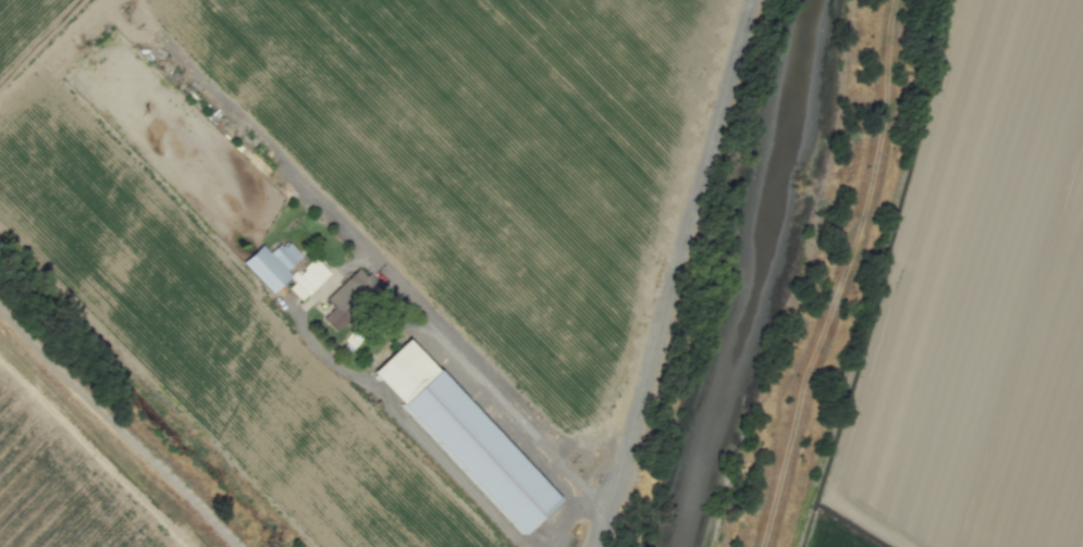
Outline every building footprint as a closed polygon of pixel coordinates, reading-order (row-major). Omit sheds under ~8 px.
[(260,244),(241,262),(269,294),(290,274),(285,270),(301,254),(286,238),(269,254),(260,244)] [(298,289),(300,288),(303,291),(325,277),(315,261),(291,277),(298,289)] [(397,401),(433,369),(405,338),(369,372),(397,401)] [(556,500),(435,369),(398,403),(519,534),(556,500)]
